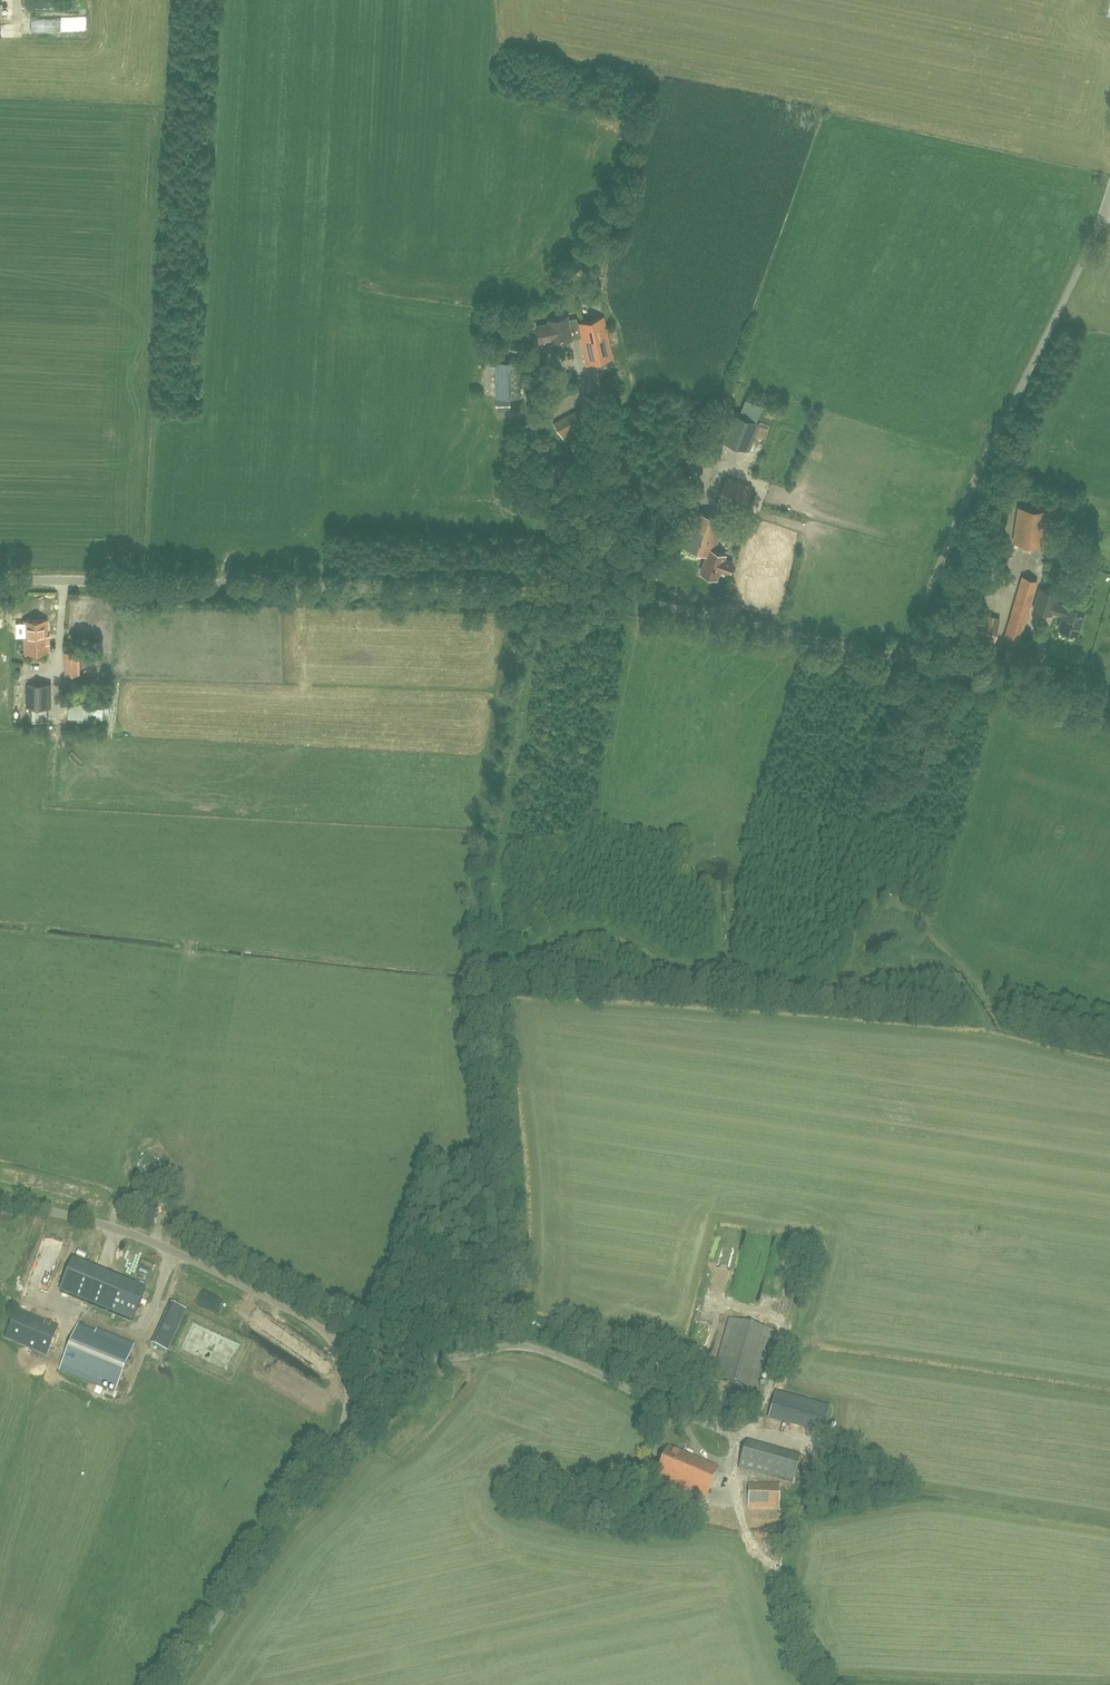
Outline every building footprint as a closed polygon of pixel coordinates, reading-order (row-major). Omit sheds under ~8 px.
[(577,317),(568,320),(567,317),(549,321),(549,322),(536,325),(540,343),(553,340),(553,343),(572,339),(572,338),(580,336),(586,364),(613,358),(604,317),(578,323),(577,317)] [(520,396),(519,361),(496,362),(496,397),(520,396)] [(456,395),(456,381),(443,381),(443,394),(456,395)] [(496,411),(511,411),(510,397),(495,398),(496,411)] [(584,421),(578,411),(578,410),(567,416),(554,424),(560,435),(564,442),(577,435),(573,427),(584,421)] [(731,436),(728,443),(748,451),(759,422),(749,418),(740,440),(731,436)] [(742,511),(751,487),(727,478),(718,502),(742,511)] [(687,497),(692,485),(682,481),(677,493),(687,497)] [(1019,508),(1015,543),(1043,547),(1048,512),(1019,508)] [(714,551),(725,521),(695,510),(682,546),(708,555),(701,573),(704,574),(703,577),(710,579),(712,577),(717,579),(720,570),(729,574),(733,563),(724,560),(725,556),(714,551)] [(1022,577),(1004,638),(1019,642),(1037,581),(1022,577)] [(1051,614),(1052,612),(1063,615),(1058,629),(1077,635),(1085,611),(1066,605),(1065,607),(1054,604),(1057,594),(1040,589),(1034,609),(1051,614)] [(968,636),(993,643),(1000,619),(975,612),(968,636)] [(25,653),(47,653),(47,620),(24,621),(25,653)] [(79,652),(65,652),(66,676),(80,676),(79,652)] [(65,679),(65,688),(77,688),(77,679),(65,679)] [(50,685),(26,685),(26,708),(50,708),(50,685)] [(68,703),(68,718),(84,719),(84,703),(68,703)] [(87,703),(87,714),(99,714),(99,703),(87,703)] [(152,1224),(159,1204),(126,1194),(119,1214),(152,1224)] [(40,1286),(51,1248),(33,1243),(23,1281),(40,1286)] [(145,1290),(72,1260),(59,1291),(132,1321),(145,1290)] [(46,1355),(58,1326),(16,1309),(4,1338),(46,1355)] [(161,1314),(149,1340),(167,1348),(179,1323),(161,1314)] [(751,1413),(774,1333),(729,1320),(713,1377),(736,1384),(729,1407),(751,1413)] [(96,1330),(95,1332),(77,1325),(59,1370),(102,1387),(103,1385),(115,1390),(133,1346),(96,1330)] [(831,1408),(776,1392),(768,1418),(824,1434),(831,1408)] [(792,1484),(801,1456),(747,1440),(738,1468),(792,1484)] [(705,1499),(718,1468),(668,1447),(663,1461),(660,1462),(658,1467),(659,1469),(655,1478),(705,1499)] [(778,1507),(779,1484),(749,1483),(748,1507),(778,1507)]
